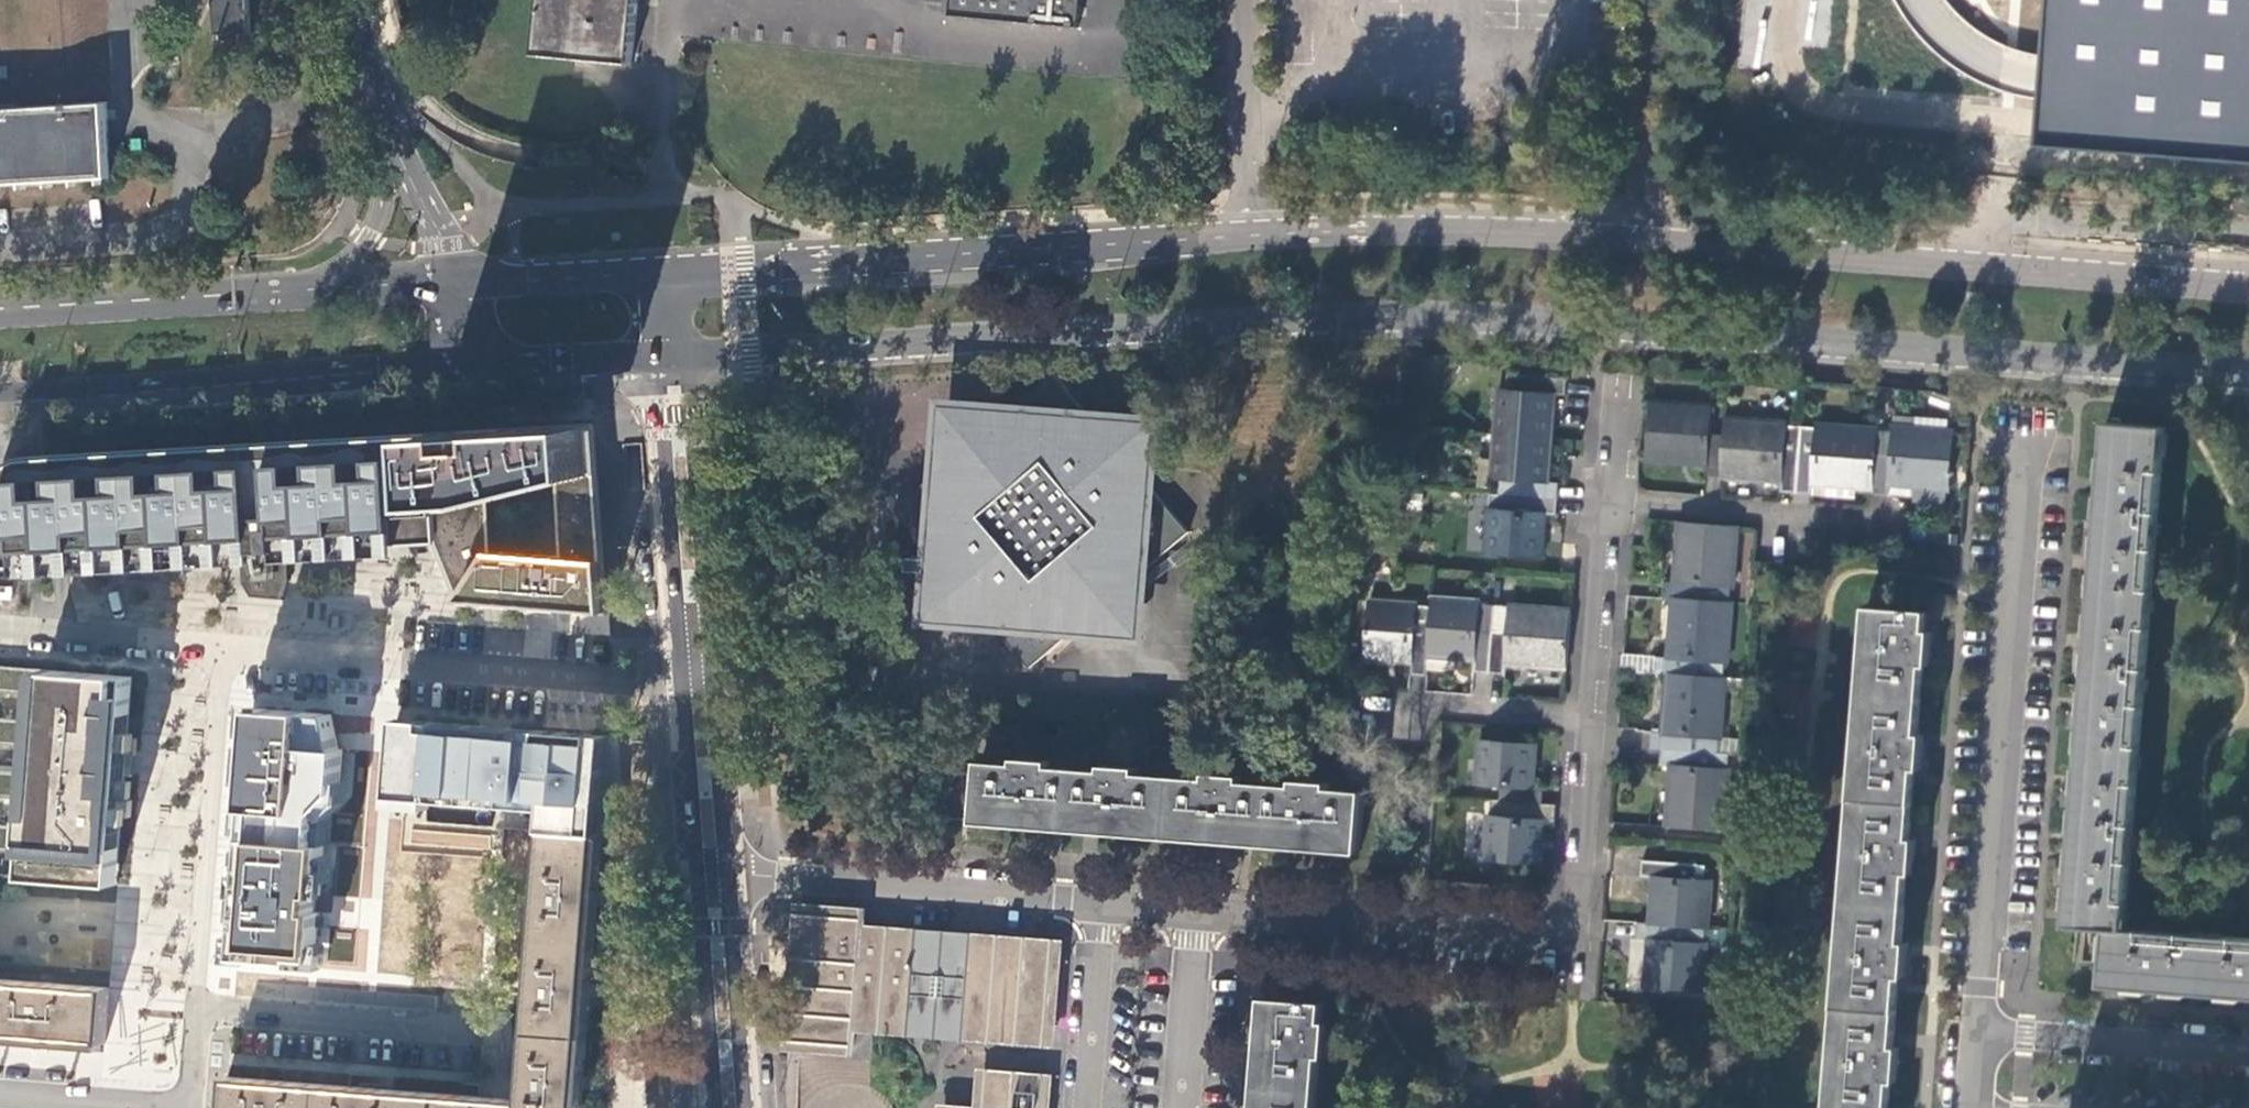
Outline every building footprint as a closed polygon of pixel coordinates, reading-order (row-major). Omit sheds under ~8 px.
[(207,33),(247,33),(248,0),(207,0),(207,33)] [(536,58),(633,67),(638,0),(541,0),(536,58)] [(946,15),(1075,29),(1078,0),(947,0),(946,15)] [(2049,141),(2248,159),(2248,0),(2059,0),(2049,141)] [(111,179),(107,106),(0,111),(0,186),(111,179)] [(1004,415),(948,411),(943,469),(896,510),(936,557),(933,613),(988,619),(1028,666),(1076,625),(1136,628),(1138,572),(1186,530),(1145,482),(1149,423),(1093,420),(1053,373),(1004,415)] [(1501,388),(1497,433),(1554,438),(1558,391),(1569,392),(1570,377),(1506,373),(1505,388),(1501,388)] [(1724,473),(1727,432),(1712,431),(1715,406),(1652,401),(1648,456),(1708,461),(1707,473),(1724,475),(1724,473)] [(1799,490),(1805,426),(1790,425),(1791,422),(1728,417),(1727,432),(1724,473),(1784,478),(1783,489),(1799,490)] [(1878,484),(1882,430),(1821,424),(1821,428),(1805,426),(1799,490),(1813,491),(1814,490),(1814,479),(1861,482),(1878,484)] [(2108,928),(2125,929),(2164,429),(2107,424),(2068,925),(2108,928)] [(1897,431),(1882,430),(1878,484),(1877,490),(1891,491),(1892,480),(1917,482),(1947,485),(1951,486),(1957,431),(1897,426),(1897,431)] [(502,509),(612,480),(608,430),(434,439),(439,515),(502,509)] [(1554,438),(1497,433),(1494,477),(1502,478),(1501,493),(1561,498),(1563,481),(1551,480),(1554,438)] [(400,518),(439,515),(434,439),(27,461),(13,468),(5,475),(0,488),(6,565),(19,566),(20,579),(401,558),(400,518)] [(1814,479),(1814,490),(1860,494),(1861,482),(1814,479)] [(613,557),(612,480),(502,509),(439,515),(445,593),(472,546),(613,557)] [(1947,494),(1947,485),(1917,482),(1915,492),(1947,494)] [(1561,498),(1501,493),(1500,507),(1492,507),(1489,551),(1544,556),(1548,511),(1560,512),(1561,498)] [(1735,586),(1740,526),(1683,521),(1678,581),(1667,580),(1665,596),(1677,597),(1731,601),(1732,587),(1735,586)] [(472,546),(445,593),(619,609),(613,557),(472,546)] [(1432,629),(1434,601),(1423,601),(1423,600),(1373,596),(1369,653),(1418,656),(1417,669),(1429,670),(1432,629)] [(1495,627),(1497,603),(1486,602),(1486,599),(1437,596),(1435,629),(1432,629),(1429,670),(1432,670),(1432,665),(1433,651),(1460,653),(1479,655),(1478,667),(1492,668),(1495,627)] [(1734,601),(1731,601),(1677,597),(1672,655),(1661,654),(1659,671),(1671,672),(1725,677),(1727,663),(1729,663),(1734,601)] [(1569,664),(1574,609),(1514,604),(1511,629),(1495,627),(1492,668),(1508,669),(1509,660),(1569,664)] [(1892,1081),(1898,1082),(1901,1047),(1894,1046),(1899,977),(1906,977),(1909,942),(1902,942),(1908,874),(1914,875),(1917,840),(1911,839),(1916,769),(1923,770),(1925,735),(1919,734),(1925,666),(1931,666),(1934,632),(1927,631),(1929,612),(1870,608),(1846,886),(1829,1107),(1890,1107),(1892,1081)] [(1433,651),(1432,665),(1454,667),(1458,663),(1460,653),(1433,651)] [(40,670),(0,667),(0,688),(38,691),(36,723),(0,720),(0,743),(34,745),(32,775),(0,773),(0,795),(30,797),(28,828),(0,826),(0,850),(26,851),(24,878),(116,885),(132,676),(40,670)] [(1729,677),(1725,677),(1671,672),(1666,732),(1654,731),(1652,748),(1665,749),(1721,753),(1722,738),(1724,738),(1729,677)] [(239,959),(318,965),(321,928),(321,916),(321,914),(316,914),(318,896),(323,897),(324,883),(326,857),(326,846),(320,846),(322,815),(341,794),(342,783),(344,751),(338,741),(331,740),(333,715),(258,709),(258,718),(254,772),(253,781),(251,808),(247,851),(246,875),(244,897),(239,959)] [(254,772),(258,718),(249,717),(245,771),(254,772)] [(608,737),(398,720),(392,798),(391,808),(424,810),(425,801),(547,810),(546,833),(600,837),(608,737)] [(1497,798),(1496,801),(1516,803),(1516,800),(1547,802),(1548,786),(1536,785),(1539,741),(1483,736),(1480,781),(1506,783),(1505,799),(1497,798)] [(1731,767),(1732,754),(1721,753),(1665,749),(1663,762),(1675,763),(1671,823),(1727,828),(1733,767),(1731,767)] [(984,761),(983,773),(979,820),(979,821),(1363,851),(1368,792),(1333,790),(1333,783),(1298,780),(1298,786),(1245,782),(1246,776),(1211,773),(1210,780),(1140,774),(1141,768),(1107,765),(1106,771),(1054,767),(1055,761),(1019,758),(1018,764),(984,761)] [(979,820),(983,773),(949,771),(946,818),(979,820)] [(242,807),(251,808),(253,781),(244,780),(242,807)] [(320,846),(326,846),(330,821),(345,804),(347,783),(342,783),(341,794),(322,815),(320,846)] [(1557,819),(1558,806),(1516,803),(1496,801),(1496,811),(1492,811),(1488,856),(1542,860),(1546,818),(1557,819)] [(523,1107),(579,1107),(600,837),(546,833),(524,1101),(523,1107)] [(237,875),(246,875),(247,851),(239,850),(237,875)] [(326,857),(324,883),(332,883),(334,858),(326,857)] [(1707,927),(1709,927),(1714,877),(1700,876),(1701,861),(1644,857),(1642,875),(1656,876),(1652,922),(1707,927)] [(231,958),(239,959),(244,897),(235,897),(231,958)] [(800,1039),(855,1044),(857,1016),(1048,1032),(1055,950),(863,934),(864,918),(809,914),(800,1039)] [(321,916),(321,928),(329,929),(330,917),(321,916)] [(1707,927),(1652,922),(1640,921),(1638,937),(1652,939),(1648,984),(1705,989),(1709,941),(1705,941),(1707,927)] [(2125,929),(2108,928),(2103,984),(2170,990),(2248,996),(2248,939),(2125,929)] [(110,989),(0,981),(0,1035),(106,1043),(110,989)] [(1323,1051),(1328,1052),(1331,1017),(1326,1016),(1328,1001),(1267,998),(1258,1107),(1318,1107),(1323,1051)] [(524,1101),(230,1078),(228,1107),(523,1107),(524,1101)] [(1044,1084),(989,1080),(987,1107),(1042,1107),(1044,1084)]
